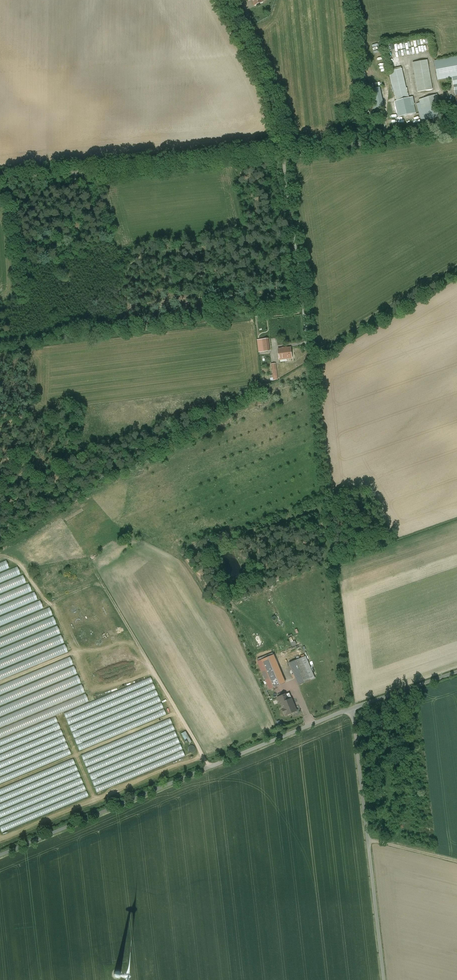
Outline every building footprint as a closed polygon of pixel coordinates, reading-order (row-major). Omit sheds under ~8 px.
[(452,77),(456,104),(456,57),(434,61),(438,80),(452,77)] [(433,89),(427,60),(412,63),(417,92),(433,89)] [(388,72),(398,117),(416,113),(414,105),(411,105),(410,98),(406,99),(399,70),(388,72)] [(373,88),(376,108),(384,106),(381,87),(373,88)] [(421,122),(443,116),(440,103),(439,103),(436,95),(419,100),(422,112),(419,113),(421,122)] [(262,339),(263,352),(270,351),(268,338),(262,339)] [(279,360),(292,358),(291,347),(278,349),(279,360)] [(78,538),(67,545),(73,555),(84,547),(78,538)] [(10,569),(7,561),(0,563),(0,572),(10,569)] [(21,576),(18,568),(0,575),(0,584),(21,576)] [(38,601),(35,593),(0,606),(0,615),(38,601)] [(0,628),(0,637),(53,616),(50,608),(0,628)] [(57,625),(54,618),(0,638),(0,647),(57,625)] [(61,635),(58,627),(0,649),(0,658),(61,635)] [(65,644),(62,636),(0,660),(0,669),(65,644)] [(0,670),(0,679),(69,654),(66,645),(0,670)] [(259,661),(269,689),(286,683),(276,655),(259,661)] [(305,656),(289,663),(299,685),(315,679),(305,656)] [(74,666),(71,658),(0,685),(0,694),(74,666)] [(0,706),(0,715),(82,684),(79,676),(0,706)] [(65,717),(80,753),(169,716),(154,680),(65,717)] [(287,701),(285,695),(278,698),(281,704),(282,703),(284,709),(283,709),(285,714),(286,714),(287,715),(297,711),(292,699),(291,699),(287,701)] [(74,755),(59,720),(0,744),(0,786),(74,755)] [(82,758),(97,793),(186,757),(171,721),(82,758)] [(2,833),(91,796),(76,760),(0,792),(0,828),(2,833)]
